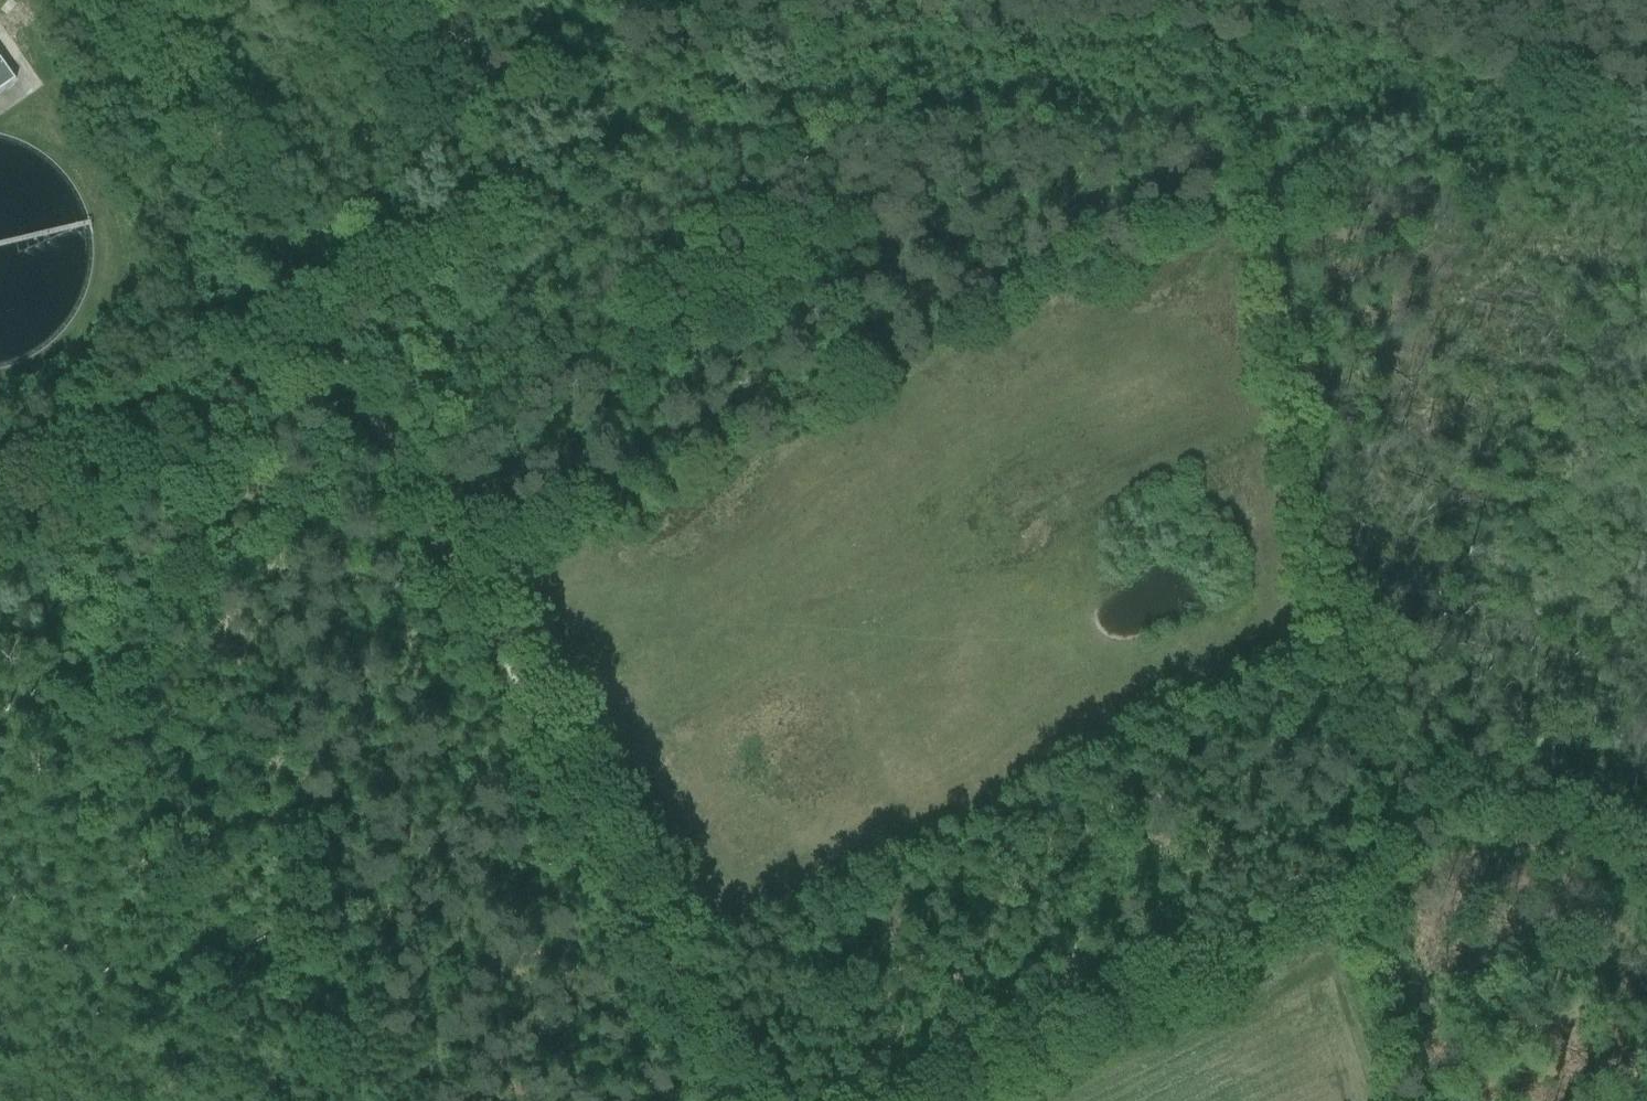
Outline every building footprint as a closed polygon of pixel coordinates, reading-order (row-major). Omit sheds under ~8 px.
[(14,80),(0,60),(0,90),(14,80)]
